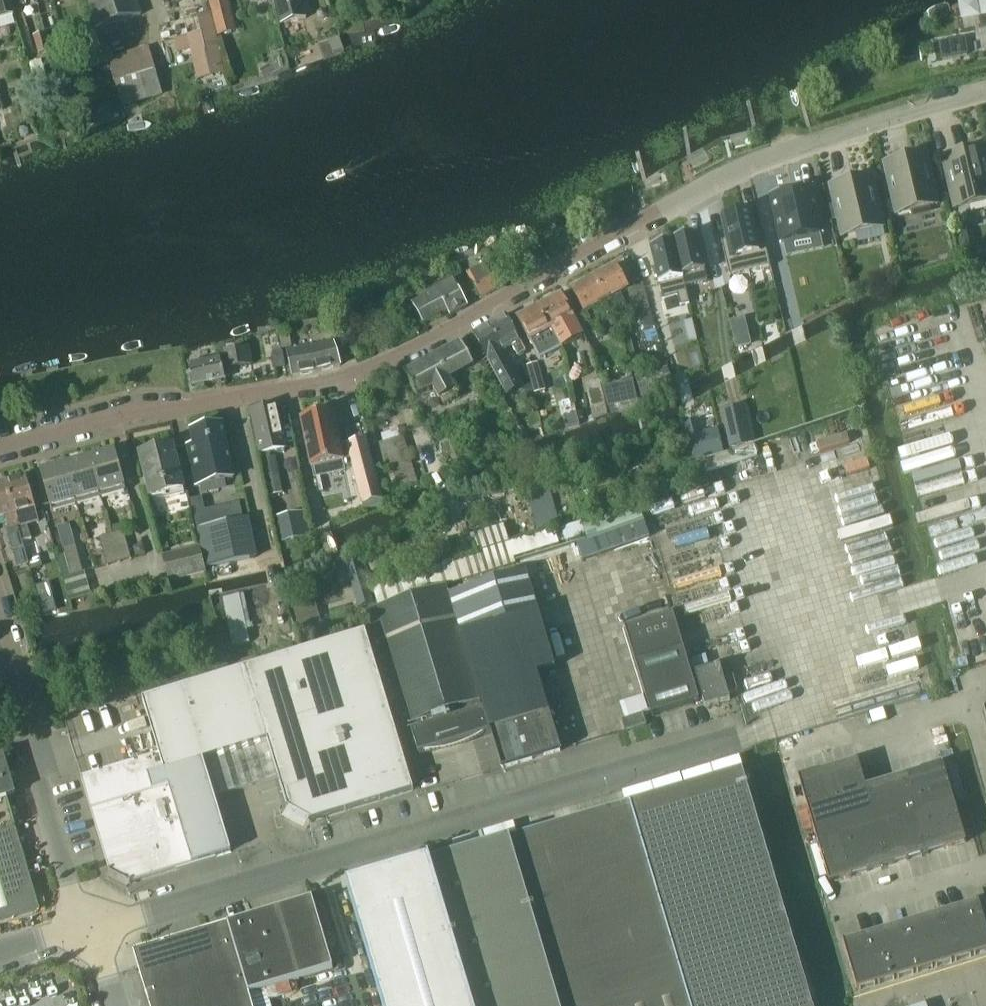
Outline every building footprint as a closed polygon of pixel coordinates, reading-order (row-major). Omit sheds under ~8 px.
[(13,15),(9,0),(0,0),(0,19),(13,15)] [(95,30),(141,15),(136,0),(86,0),(95,30)] [(177,10),(179,19),(170,22),(174,39),(176,38),(180,53),(192,50),(200,81),(225,75),(218,43),(219,43),(217,38),(218,37),(209,1),(208,1),(207,0),(174,0),(177,10)] [(218,37),(236,32),(228,0),(212,0),(209,1),(218,37)] [(280,26),(307,20),(302,0),(273,0),(280,26)] [(79,36),(87,63),(104,58),(96,31),(79,36)] [(33,36),(38,55),(50,51),(46,33),(33,36)] [(109,58),(122,107),(162,96),(148,47),(109,58)] [(980,150),(957,155),(960,167),(946,170),(955,207),(969,204),(969,206),(985,202),(985,173),(980,150)] [(928,183),(922,155),(898,161),(901,172),(887,176),(896,213),(910,210),(910,211),(937,205),(932,182),(928,183)] [(874,206),(867,178),(844,184),(847,195),(833,198),(842,236),(855,232),(856,234),(883,228),(878,205),(874,206)] [(780,244),(824,234),(813,187),(769,197),(780,244)] [(754,232),(750,213),(723,219),(727,241),(722,242),(729,276),(770,267),(762,230),(754,232)] [(675,243),(685,288),(707,282),(696,236),(674,241),(675,243)] [(689,305),(685,288),(675,243),(650,249),(663,301),(678,298),(680,307),(689,305)] [(466,274),(480,298),(500,288),(487,265),(473,273),(471,271),(466,274)] [(594,277),(607,302),(628,291),(630,303),(624,305),(627,317),(639,312),(643,329),(655,326),(646,285),(633,288),(628,289),(616,266),(594,277)] [(584,314),(606,303),(607,302),(594,277),(571,289),(584,314)] [(412,303),(423,324),(447,310),(450,316),(467,306),(452,280),(412,303)] [(552,330),(552,331),(551,332),(557,342),(561,349),(584,338),(574,319),(561,295),(539,307),(552,330)] [(530,341),(536,352),(540,360),(561,349),(557,342),(551,332),(552,331),(552,330),(539,307),(517,319),(529,342),(530,341)] [(490,324),(504,351),(512,346),(518,357),(526,352),(505,316),(490,324)] [(737,349),(751,345),(744,318),(730,322),(737,349)] [(694,327),(692,320),(684,322),(685,329),(694,327)] [(490,324),(473,334),(496,374),(507,395),(523,386),(504,351),(490,324)] [(631,340),(624,341),(630,363),(637,362),(631,340)] [(474,366),(460,341),(403,372),(417,397),(432,389),(438,400),(439,399),(443,406),(459,397),(455,391),(456,390),(450,379),(474,366)] [(287,352),(292,375),(292,377),(317,373),(340,366),(333,343),(311,348),(287,352)] [(200,361),(187,363),(191,386),(225,380),(225,378),(228,377),(226,369),(251,365),(248,346),(217,352),(216,345),(198,348),(200,361)] [(274,364),(284,362),(281,347),(271,349),(274,364)] [(529,366),(527,366),(534,394),(545,391),(537,363),(529,366)] [(641,398),(673,389),(667,368),(635,378),(641,398)] [(602,387),(606,406),(606,407),(638,400),(633,380),(602,387)] [(600,381),(586,384),(592,409),(606,406),(602,387),(600,381)] [(250,411),(261,458),(268,456),(267,454),(286,449),(275,405),(250,411)] [(746,405),(721,411),(730,448),(755,443),(746,405)] [(314,477),(345,471),(333,411),(328,411),(326,408),(316,410),(315,414),(301,417),(314,477)] [(565,423),(570,425),(575,422),(574,416),(570,413),(565,417),(565,423)] [(434,427),(448,466),(466,459),(452,420),(434,427)] [(194,488),(235,479),(223,423),(189,430),(192,444),(185,445),(194,488)] [(372,424),(366,426),(377,467),(386,465),(394,491),(417,484),(403,436),(400,437),(383,441),(377,443),(372,424)] [(699,428),(686,431),(693,461),(724,454),(718,429),(700,434),(699,428)] [(366,439),(346,444),(362,505),(382,500),(382,499),(366,439)] [(185,493),(172,445),(139,453),(151,497),(165,493),(166,498),(185,493)] [(101,499),(124,492),(126,492),(115,453),(108,455),(108,454),(90,459),(101,499)] [(261,460),(265,477),(278,473),(275,457),(261,460)] [(77,505),(77,506),(101,499),(90,459),(66,466),(77,505)] [(54,512),(77,506),(77,505),(66,466),(42,473),(41,474),(52,513),(54,512)] [(278,473),(265,477),(269,496),(283,493),(278,473)] [(5,483),(27,558),(36,556),(27,526),(39,522),(35,509),(26,477),(5,483)] [(27,558),(5,483),(0,484),(0,518),(4,517),(8,530),(17,528),(21,542),(12,544),(17,561),(27,558)] [(526,493),(538,533),(559,527),(548,487),(526,493)] [(202,498),(189,501),(195,530),(197,529),(206,568),(256,558),(248,518),(243,519),(240,503),(205,510),(202,498)] [(382,500),(362,505),(364,512),(384,507),(382,500)] [(648,502),(584,525),(594,555),(659,533),(648,502)] [(275,517),(280,542),(292,539),(292,541),(309,538),(303,511),(275,517)] [(476,555),(441,566),(446,585),(516,564),(514,559),(559,545),(555,530),(509,545),(504,526),(470,536),(476,555)] [(112,535),(119,563),(131,559),(125,538),(123,531),(112,535)] [(104,559),(107,566),(119,563),(112,535),(99,539),(105,558),(104,559)] [(73,539),(61,543),(63,549),(75,545),(73,539)] [(452,554),(449,540),(411,550),(415,564),(452,554)] [(64,555),(70,577),(83,573),(81,565),(75,545),(63,549),(65,555),(64,555)] [(199,547),(164,556),(170,580),(205,571),(199,547)] [(36,556),(27,558),(28,565),(30,571),(43,567),(39,555),(36,556)] [(378,607),(365,611),(375,643),(387,639),(412,722),(416,721),(419,730),(411,732),(418,756),(425,754),(433,754),(442,753),(451,751),(459,748),(467,745),(475,741),(482,737),(491,734),(449,595),(446,585),(441,566),(372,588),(378,607)] [(526,572),(449,595),(491,734),(502,769),(561,751),(537,674),(555,668),(526,572)] [(39,599),(52,596),(49,584),(36,587),(39,599)] [(239,595),(224,598),(234,647),(250,643),(247,630),(251,629),(244,595),(239,596),(239,595)] [(314,601),(293,607),(299,628),(321,621),(314,601)] [(635,663),(651,716),(699,701),(683,648),(673,615),(625,629),(635,663)] [(229,668),(141,695),(159,756),(201,743),(206,759),(267,741),(278,776),(288,808),(290,809),(308,819),(310,820),(312,821),(413,790),(412,787),(364,628),(229,668)] [(694,674),(703,700),(705,708),(730,700),(728,694),(738,691),(733,676),(724,679),(720,666),(694,674)] [(622,720),(625,731),(646,724),(643,713),(622,720)] [(82,779),(110,871),(130,882),(133,883),(234,852),(216,795),(215,791),(206,759),(201,743),(159,756),(82,779)] [(38,913),(4,799),(11,797),(0,757),(0,924),(38,913)] [(798,778),(814,831),(852,819),(872,813),(864,787),(865,787),(857,761),(798,778)] [(902,777),(914,815),(954,803),(943,764),(920,771),(921,771),(902,777)] [(430,864),(472,1005),(812,1005),(743,773),(742,771),(451,858),(448,859),(430,864)] [(884,782),(895,821),(914,815),(902,777),(884,782)] [(864,787),(872,813),(876,827),(895,821),(884,782),(866,788),(865,787),(864,787)] [(914,815),(926,855),(966,843),(954,803),(914,815)] [(852,819),(868,872),(887,866),(876,827),(872,813),(852,819)] [(895,821),(906,860),(926,855),(914,815),(895,821)] [(829,883),(868,872),(852,819),(814,831),(829,883)] [(876,827),(887,866),(906,860),(895,821),(876,827)] [(359,885),(394,1005),(472,1005),(430,864),(421,867),(419,867),(418,868),(359,885)] [(278,909),(299,979),(332,969),(311,899),(278,909)] [(972,956),(985,952),(985,928),(978,902),(976,902),(976,903),(958,908),(972,956)] [(939,914),(953,961),(972,956),(958,908),(939,914)] [(227,924),(248,994),(299,979),(278,909),(227,924)] [(920,920),(934,967),(953,961),(939,914),(920,920)] [(901,925),(915,973),(934,967),(920,920),(901,925)] [(133,952),(149,1005),(252,1005),(248,994),(227,924),(133,952)] [(882,931),(896,978),(915,973),(901,925),(882,931)] [(862,937),(876,984),(896,978),(882,931),(862,937)] [(857,990),(876,984),(862,937),(845,942),(844,941),(842,942),(857,990)]
